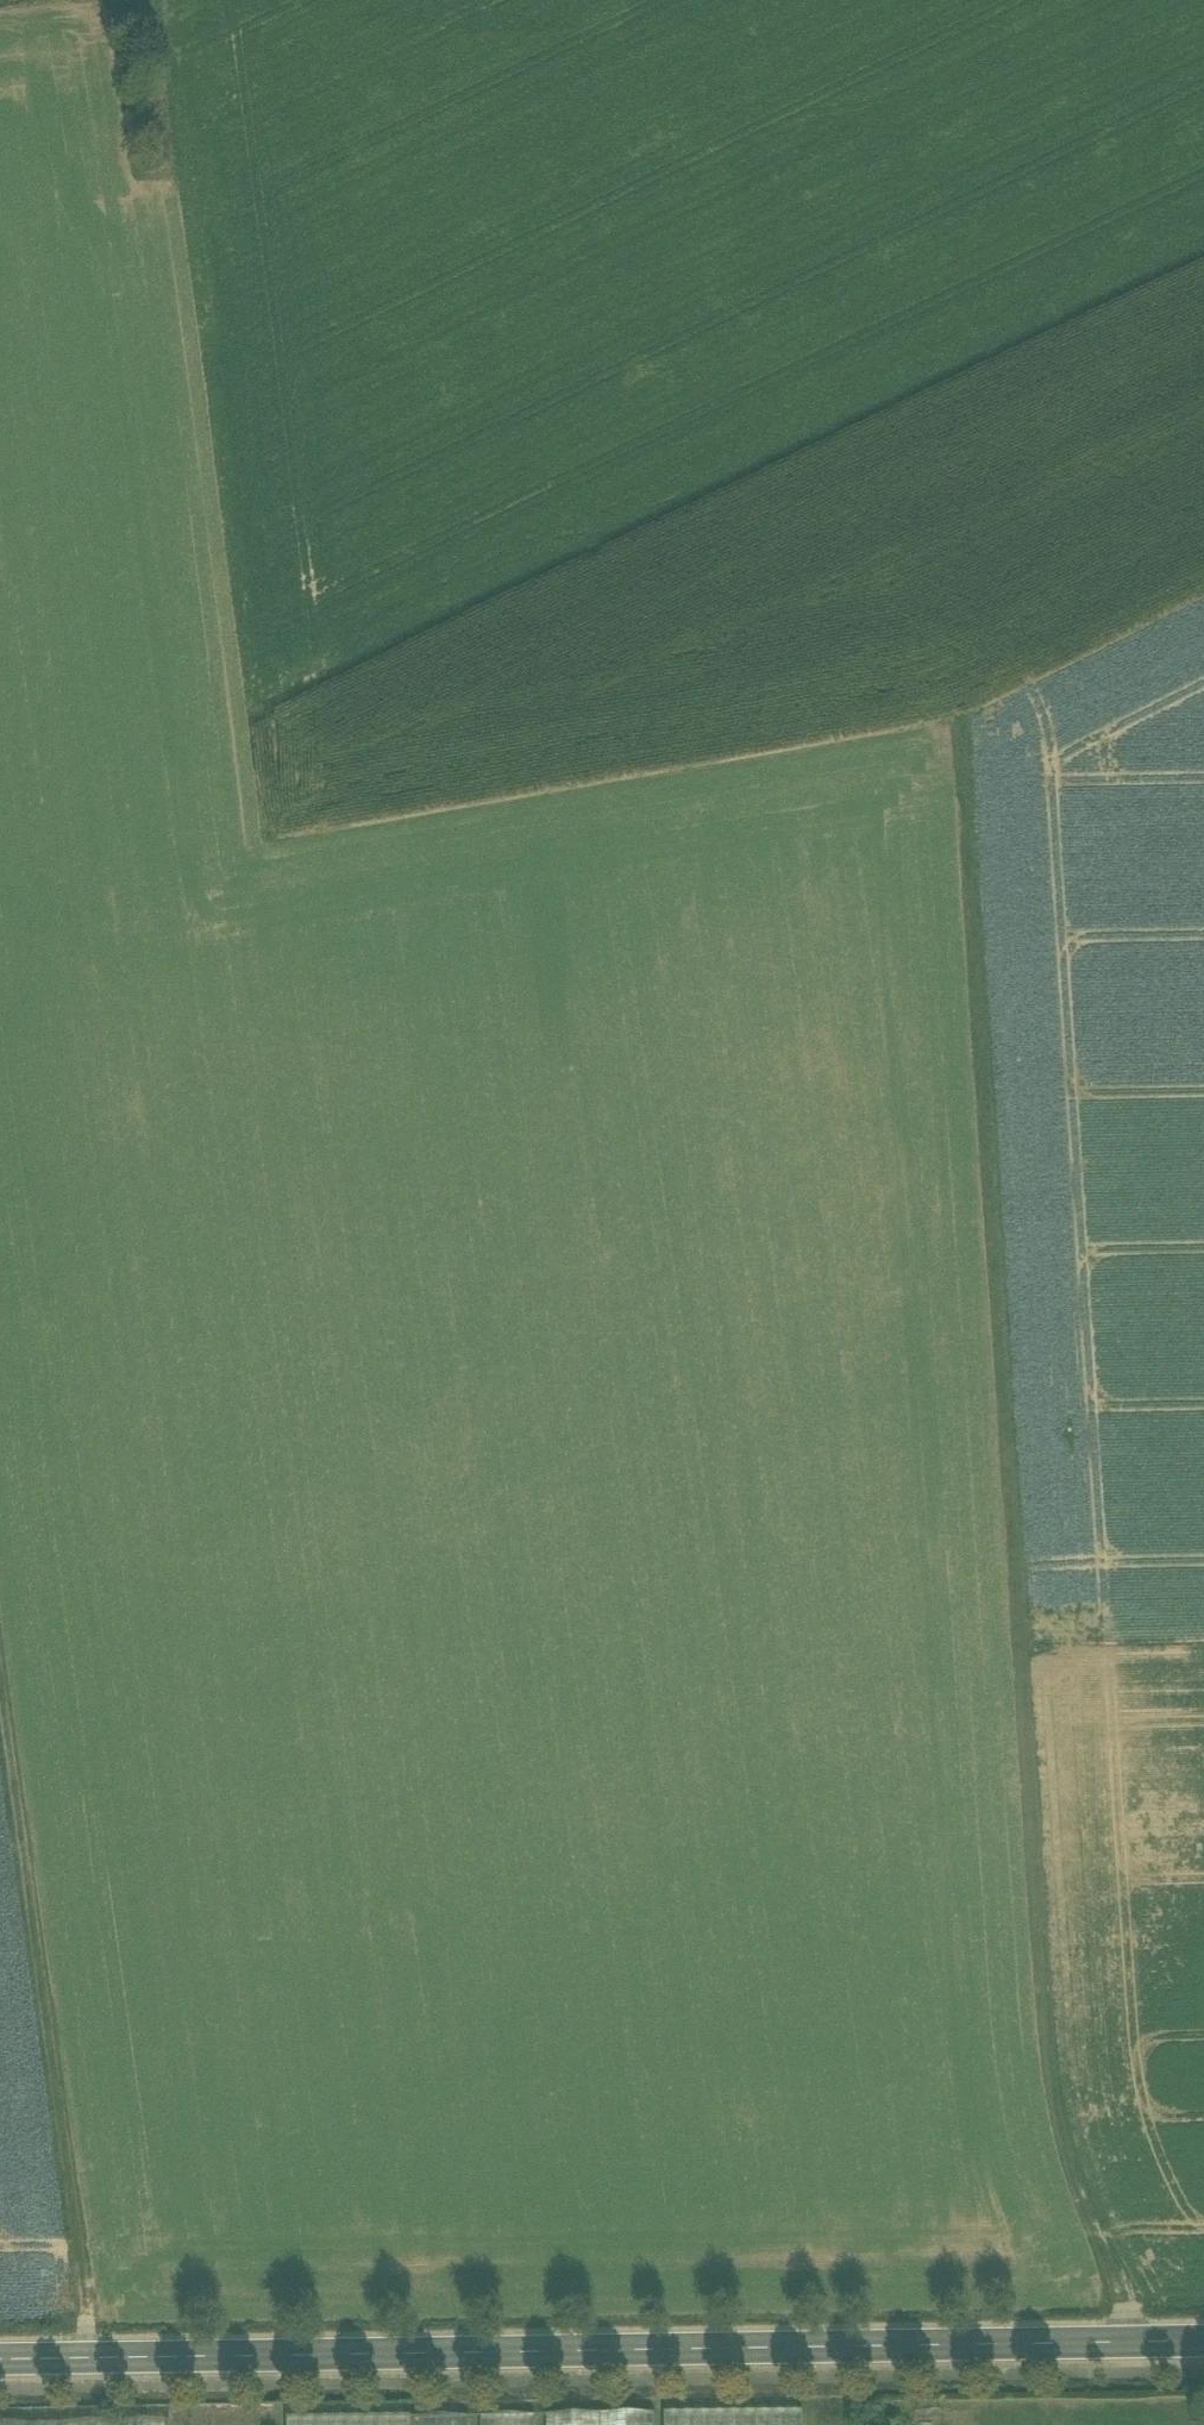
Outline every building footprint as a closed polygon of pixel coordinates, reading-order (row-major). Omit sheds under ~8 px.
[(665,2424),(804,2424),(803,2413),(665,2414),(665,2424)] [(601,2415),(601,2424),(656,2424),(656,2414),(601,2415)] [(601,2415),(546,2416),(546,2424),(601,2424),(601,2415)] [(480,2424),(537,2424),(537,2416),(479,2417),(480,2424)]
